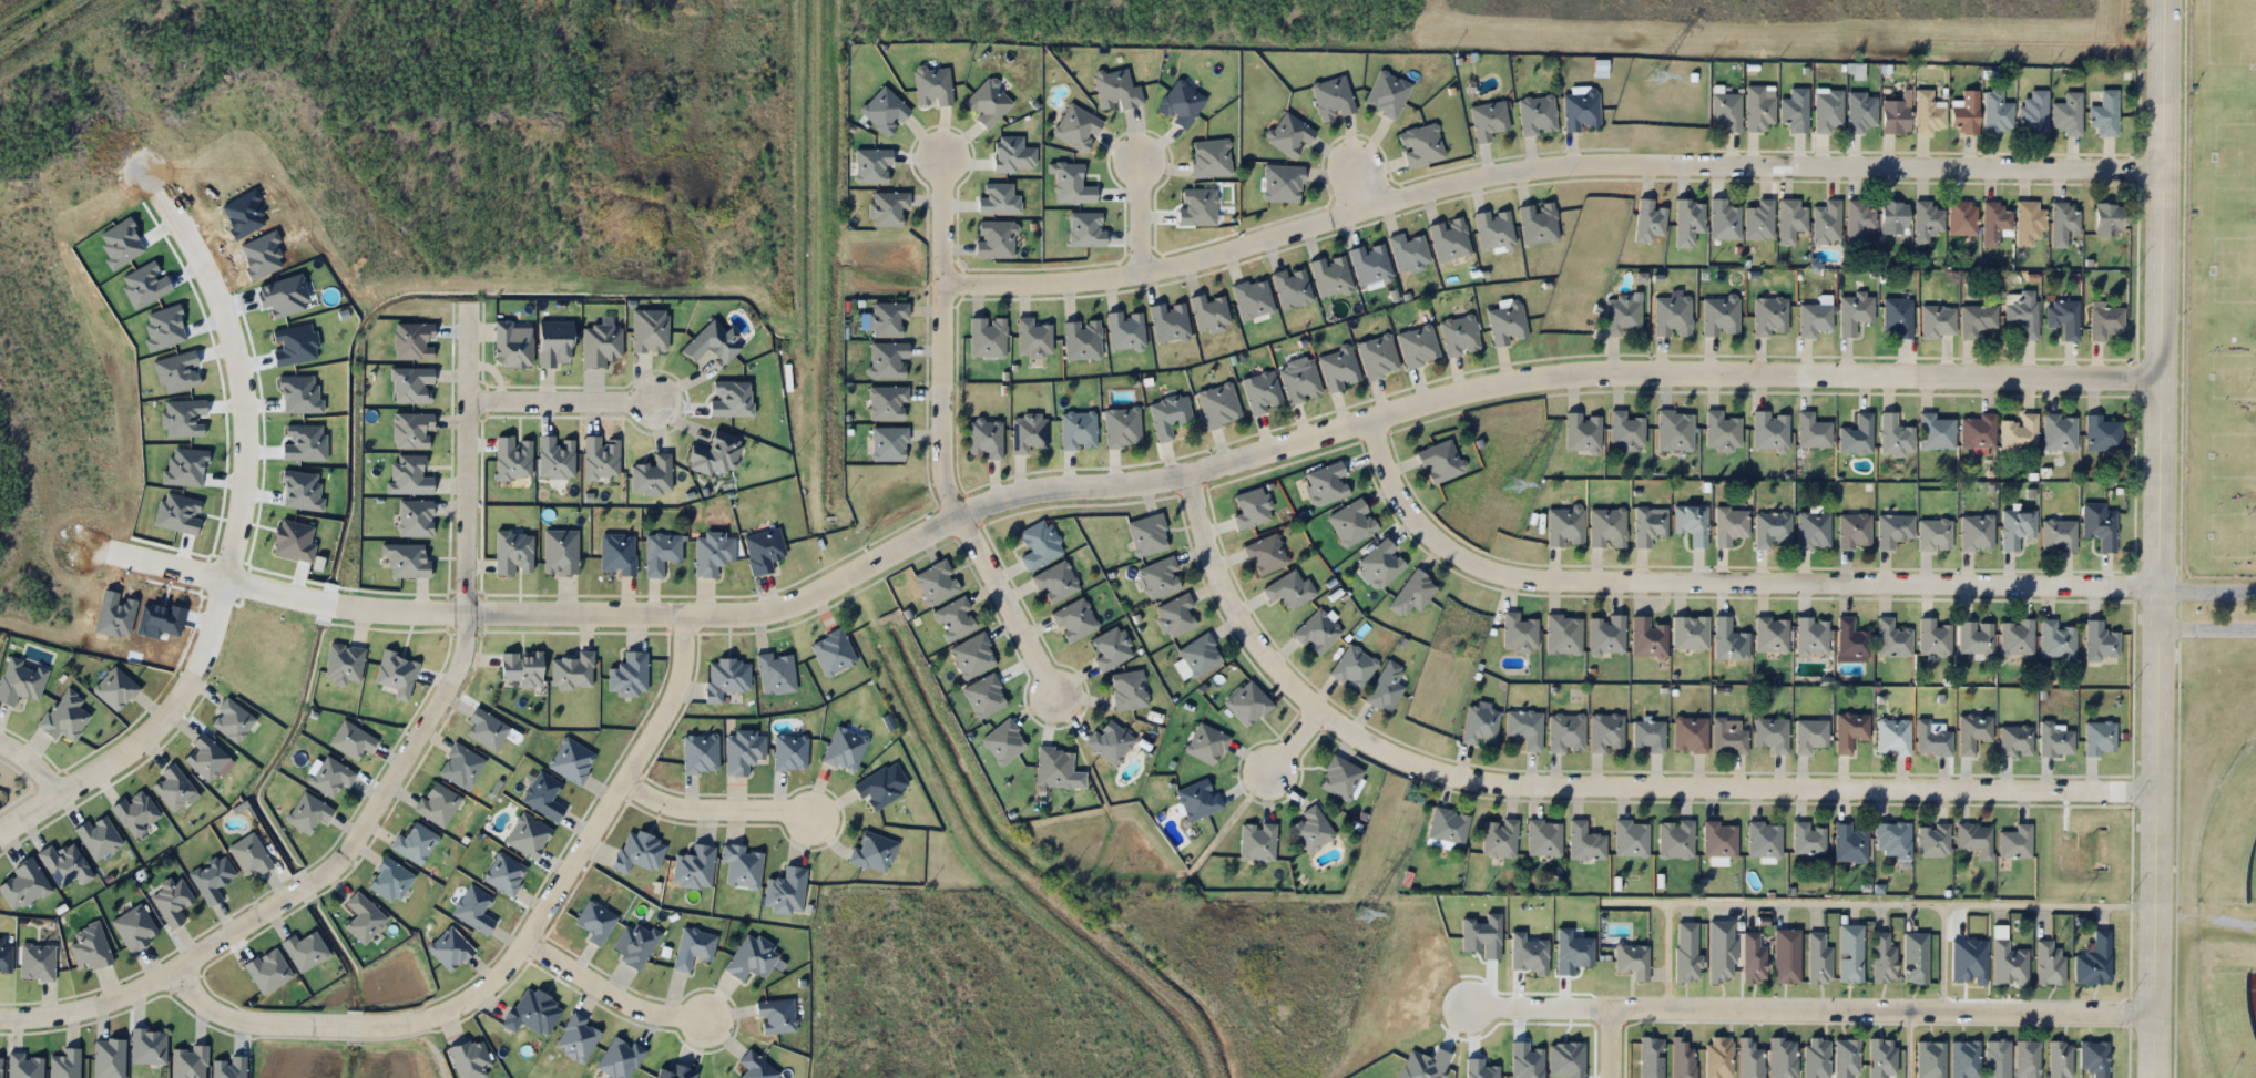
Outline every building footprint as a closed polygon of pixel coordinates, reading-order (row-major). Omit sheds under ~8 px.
[(952,104),(948,65),(913,70),(918,106),(936,104),(937,106),(952,104)] [(1143,105),(1140,85),(1130,88),(1126,68),(1093,73),(1100,109),(1120,105),(1120,109),(1143,105)] [(1395,120),(1411,84),(1379,70),(1362,105),(1395,120)] [(1355,113),(1345,75),(1310,85),(1319,122),(1355,113)] [(987,129),(1013,103),(988,78),(962,104),(987,129)] [(1206,97),(1176,79),(1155,111),(1185,130),(1206,97)] [(886,137),(910,112),(884,85),(858,111),(886,137)] [(1774,124),(1774,85),(1745,85),(1745,131),(1766,131),(1766,124),(1774,124)] [(1780,100),(1780,123),(1788,123),(1788,132),(1807,132),(1807,88),(1789,88),(1789,100),(1780,100)] [(1915,90),(1915,133),(1943,133),(1943,102),(1932,102),(1932,90),(1915,90)] [(1958,134),(1978,134),(1978,90),(1960,90),(1960,101),(1950,101),(1950,126),(1958,126),(1958,134)] [(2012,103),(2002,103),(2002,90),(1983,90),(1983,133),(2012,133),(2012,103)] [(2045,135),(2045,90),(2030,90),(2030,99),(2019,99),(2019,135),(2045,135)] [(2090,126),(2096,126),(2096,136),(2116,136),(2116,90),(2100,90),(2100,106),(2090,106),(2090,126)] [(1841,91),(1814,91),(1814,132),(1831,132),(1831,126),(1841,126),(1841,91)] [(1908,133),(1908,91),(1901,91),(1901,100),(1881,100),(1881,133),(1908,133)] [(1847,133),(1865,133),(1865,126),(1875,126),(1875,92),(1847,92),(1847,133)] [(2081,92),(2063,92),(2063,103),(2051,103),(2051,134),(2081,134),(2081,92)] [(1597,93),(1563,93),(1563,131),(1597,131),(1597,93)] [(1739,94),(1711,94),(1711,131),(1739,131),(1739,94)] [(1553,96),(1519,99),(1521,135),(1555,133),(1553,96)] [(1508,130),(1504,102),(1470,106),(1474,143),(1491,142),(1490,132),(1508,130)] [(1102,122),(1069,103),(1051,134),(1085,153),(1102,122)] [(1293,160),(1304,145),(1306,146),(1315,133),(1285,111),(1264,138),(1293,160)] [(1397,132),(1406,168),(1443,158),(1435,123),(1397,132)] [(1229,175),(1228,141),(1191,142),(1192,176),(1229,175)] [(1300,202),(1301,166),(1264,165),(1263,201),(1300,202)] [(1214,224),(1214,189),(1180,189),(1180,224),(1214,224)] [(900,226),(900,208),(908,208),(908,192),(870,192),(870,226),(900,226)] [(1738,207),(1726,207),(1726,198),(1711,198),(1711,238),(1738,238),(1738,207)] [(1675,247),(1693,247),(1693,233),(1704,233),(1704,199),(1675,199),(1675,247)] [(1772,238),(1772,199),(1756,199),(1756,208),(1744,208),(1744,238),(1772,238)] [(1807,208),(1799,208),(1799,199),(1779,199),(1779,246),(1795,246),(1795,232),(1807,232),(1807,208)] [(1839,243),(1839,199),(1823,199),(1823,206),(1811,206),(1811,243),(1839,243)] [(1847,245),(1862,245),(1862,228),(1875,228),(1875,208),(1867,208),(1867,199),(1847,199),(1847,245)] [(1942,208),(1931,208),(1931,201),(1915,201),(1915,243),(1929,243),(1929,234),(1942,234),(1942,208)] [(1948,201),(1948,234),(1974,234),(1974,201),(1948,201)] [(2041,201),(2015,201),(2015,246),(2041,246),(2041,201)] [(1558,240),(1553,202),(1518,206),(1522,244),(1558,240)] [(1908,234),(1908,202),(1880,202),(1880,234),(1908,234)] [(1981,247),(1999,247),(1999,236),(2011,236),(2011,209),(2002,209),(2002,202),(1981,202),(1981,247)] [(2066,247),(2066,235),(2079,235),(2079,204),(2051,204),(2051,247),(2066,247)] [(2121,235),(2121,204),(2094,204),(2094,235),(2121,235)] [(1480,250),(1514,245),(1508,209),(1489,213),(1489,211),(1473,214),(1480,250)] [(1428,225),(1437,263),(1470,255),(1462,216),(1428,225)] [(1013,222),(977,222),(977,257),(1013,257),(1013,222)] [(1421,235),(1403,240),(1402,233),(1388,236),(1399,275),(1430,266),(1421,235)] [(1357,286),(1391,277),(1382,242),(1349,250),(1357,286)] [(1309,263),(1319,298),(1352,289),(1343,253),(1309,263)] [(1270,274),(1282,309),(1313,300),(1303,265),(1270,274)] [(1274,311),(1264,277),(1232,286),(1241,320),(1274,311)] [(2005,324),(2021,324),(2021,340),(2036,340),(2036,290),(2021,290),(2021,299),(2005,299),(2005,324)] [(1197,333),(1229,327),(1224,296),(1204,300),(1203,294),(1190,297),(1197,333)] [(1872,295),(1839,295),(1839,338),(1854,338),(1854,321),(1872,321),(1872,295)] [(1622,336),(1622,328),(1640,328),(1640,296),(1606,296),(1606,336),(1622,336)] [(1653,297),(1653,336),(1690,336),(1690,297),(1653,297)] [(1702,335),(1737,336),(1737,298),(1702,298),(1702,335)] [(1753,336),(1786,336),(1786,298),(1753,298),(1753,336)] [(1882,330),(1893,330),(1893,338),(1911,338),(1911,298),(1882,298),(1882,330)] [(2045,326),(2063,327),(2063,340),(2079,340),(2079,300),(2045,300),(2045,326)] [(1149,306),(1156,343),(1190,337),(1183,301),(1164,306),(1163,304),(1149,306)] [(1493,347),(1528,339),(1520,301),(1486,309),(1493,347)] [(900,337),(900,319),(907,319),(907,304),(870,304),(870,337),(900,337)] [(1799,305),(1799,338),(1816,338),(1816,331),(1831,331),(1831,305),(1799,305)] [(1953,306),(1920,306),(1920,338),(1953,338),(1953,306)] [(1997,306),(1960,306),(1960,338),(1978,338),(1978,329),(1997,329),(1997,306)] [(2090,340),(2106,340),(2106,331),(2122,331),(2122,307),(2090,307),(2090,340)] [(667,352),(667,310),(631,310),(631,352),(667,352)] [(1105,312),(1110,350),(1144,347),(1141,314),(1121,316),(1121,311),(1105,312)] [(1446,357),(1479,350),(1473,315),(1439,320),(1446,357)] [(729,327),(725,331),(713,318),(681,350),(693,362),(707,348),(724,365),(741,348),(733,341),(738,336),(729,327)] [(1004,357),(1004,318),(969,318),(969,357),(1004,357)] [(1032,318),(1017,318),(1017,356),(1051,356),(1051,325),(1032,325),(1032,318)] [(1065,360),(1100,358),(1099,320),(1063,321),(1065,360)] [(582,368),(603,368),(603,358),(621,358),(621,325),(582,325),(582,368)] [(1396,333),(1406,368),(1439,359),(1430,325),(1396,333)] [(1356,342),(1366,380),(1398,371),(1389,335),(1356,342)] [(906,342),(868,342),(868,379),(906,379),(906,342)] [(1350,347),(1317,356),(1327,391),(1360,382),(1350,347)] [(1321,396),(1311,360),(1278,370),(1288,405),(1321,396)] [(1251,415),(1283,407),(1273,370),(1241,379),(1251,415)] [(1206,429),(1241,420),(1231,382),(1196,391),(1206,429)] [(907,387),(868,387),(868,420),(907,420),(907,387)] [(1147,403),(1157,443),(1172,439),(1168,425),(1192,420),(1185,394),(1147,403)] [(1105,446),(1140,445),(1139,408),(1104,409),(1105,446)] [(1610,411),(1610,449),(1643,449),(1643,419),(1625,419),(1625,411),(1610,411)] [(1692,411),(1657,411),(1657,450),(1692,450),(1692,411)] [(1719,411),(1705,411),(1705,450),(1738,450),(1738,419),(1719,419),(1719,411)] [(1830,446),(1830,423),(1811,423),(1811,411),(1798,411),(1798,446),(1830,446)] [(1060,412),(1060,450),(1095,450),(1095,412),(1060,412)] [(1871,413),(1855,412),(1855,428),(1839,428),(1838,453),(1871,453),(1871,413)] [(1913,427),(1896,425),(1897,412),(1880,412),(1879,454),(1912,455),(1913,427)] [(1600,451),(1601,414),(1565,413),(1564,450),(1600,451)] [(1753,450),(1787,450),(1787,413),(1753,413),(1753,450)] [(1935,419),(1935,413),(1918,413),(1918,450),(1953,450),(1953,419),(1935,419)] [(1993,448),(1993,413),(1979,413),(1979,417),(1960,417),(1960,448),(1993,448)] [(2036,413),(2020,413),(2020,421),(2000,421),(2000,450),(2035,450),(2036,413)] [(2075,450),(2075,414),(2042,414),(2042,450),(2075,450)] [(1045,446),(1045,415),(1012,415),(1012,454),(1029,454),(1029,446),(1045,446)] [(2102,415),(2084,415),(2084,451),(2121,451),(2121,421),(2102,421),(2102,415)] [(968,458),(1001,458),(1001,421),(968,421),(968,458)] [(907,428),(871,428),(871,461),(907,461),(907,428)] [(692,444),(686,466),(732,478),(742,437),(713,430),(708,449),(692,444)] [(1463,474),(1452,440),(1415,452),(1422,472),(1425,471),(1430,485),(1463,474)] [(631,464),(631,494),(670,493),(670,453),(654,453),(654,464),(631,464)] [(1349,495),(1339,462),(1304,473),(1314,506),(1349,495)] [(1274,520),(1265,486),(1234,495),(1238,513),(1233,515),(1236,530),(1274,520)] [(1377,528),(1359,497),(1326,516),(1345,547),(1377,528)] [(432,501),(398,501),(398,536),(432,536),(432,501)] [(1707,506),(1673,506),(1673,533),(1691,533),(1691,547),(1707,547),(1707,506)] [(1546,507),(1546,545),(1582,545),(1582,507),(1546,507)] [(1634,507),(1634,547),(1650,547),(1650,536),(1666,536),(1666,507),(1634,507)] [(1625,547),(1625,509),(1589,509),(1589,547),(1625,547)] [(1747,509),(1715,509),(1715,547),(1731,547),(1731,537),(1747,537),(1747,509)] [(2001,551),(2018,551),(2018,537),(2035,537),(2035,511),(2001,511),(2001,551)] [(1789,545),(1789,512),(1754,512),(1754,545),(1789,545)] [(2082,512),(2082,537),(2097,537),(2097,552),(2115,552),(2115,512),(2082,512)] [(1126,521),(1134,556),(1168,548),(1161,513),(1126,521)] [(1797,548),(1829,548),(1829,513),(1797,513),(1797,548)] [(1868,514),(1838,514),(1838,548),(1868,548),(1868,514)] [(1893,550),(1893,538),(1912,538),(1912,515),(1877,515),(1877,550),(1893,550)] [(1993,550),(1993,515),(1960,515),(1960,550),(1993,550)] [(1029,552),(1019,557),(1027,572),(1063,555),(1045,519),(1019,531),(1029,552)] [(1918,520),(1918,550),(1950,550),(1950,520),(1918,520)] [(2042,521),(2042,552),(2075,552),(2075,521),(2042,521)] [(773,571),(770,558),(785,555),(779,527),(743,535),(752,576),(773,571)] [(576,530),(543,530),(543,574),(576,574),(576,530)] [(633,533),(600,533),(600,574),(633,574),(633,533)] [(734,562),(734,533),(695,533),(695,576),(715,576),(715,562),(734,562)] [(1256,576),(1288,564),(1275,533),(1244,546),(1256,576)] [(645,535),(645,576),(663,576),(663,559),(681,559),(681,535),(645,535)] [(1355,565),(1379,589),(1407,563),(1382,538),(1355,565)] [(1150,600),(1183,587),(1171,556),(1136,569),(1150,600)] [(912,575),(928,607),(960,592),(945,559),(912,575)] [(1079,592),(1065,561),(1032,575),(1045,606),(1079,592)] [(1279,596),(1288,610),(1317,594),(1307,577),(1301,581),(1295,568),(1260,588),(1269,603),(1279,596)] [(1410,606),(1419,612),(1437,585),(1413,568),(1388,606),(1403,616),(1410,606)] [(1187,609),(1193,606),(1186,593),(1154,608),(1168,639),(1195,626),(1187,609)] [(931,612),(946,644),(978,628),(962,596),(931,612)] [(1051,612),(1065,644),(1098,629),(1083,597),(1051,612)] [(1341,632),(1318,608),(1293,635),(1316,658),(1341,632)] [(1518,612),(1503,612),(1503,651),(1537,651),(1537,620),(1518,620),(1518,612)] [(1546,653),(1580,653),(1580,614),(1546,614),(1546,653)] [(1589,616),(1589,653),(1623,653),(1623,616),(1589,616)] [(1631,656),(1666,656),(1666,625),(1648,625),(1648,616),(1631,616),(1631,656)] [(1672,649),(1707,649),(1707,616),(1672,616),(1672,649)] [(1714,616),(1714,659),(1747,659),(1747,633),(1729,633),(1729,616),(1714,616)] [(1852,616),(1837,616),(1837,661),(1868,661),(1868,630),(1852,630),(1852,616)] [(1787,653),(1787,617),(1755,617),(1755,653),(1787,653)] [(1891,617),(1877,617),(1877,656),(1910,657),(1910,628),(1891,628),(1891,617)] [(1796,618),(1796,655),(1827,655),(1827,618),(1796,618)] [(1919,655),(1950,655),(1950,625),(1935,625),(1935,618),(1919,618),(1919,655)] [(2039,658),(2061,658),(2061,663),(2074,663),(2074,627),(2056,627),(2056,619),(2039,619),(2039,658)] [(2033,655),(2032,620),(2000,620),(2000,655),(2033,655)] [(2117,630),(2102,630),(2102,620),(2085,620),(2085,660),(2117,660),(2117,630)] [(1959,654),(1993,654),(1993,623),(1959,623),(1959,654)] [(1100,657),(1094,659),(1100,671),(1134,657),(1121,626),(1092,638),(1100,657)] [(825,677),(856,661),(840,628),(809,643),(825,677)] [(948,648),(963,680),(997,665),(982,633),(948,648)] [(1175,653),(1194,680),(1224,659),(1205,633),(1175,653)] [(1356,694),(1378,663),(1349,643),(1328,674),(1356,694)] [(359,685),(364,648),(328,644),(324,680),(359,685)] [(592,650),(576,650),(576,659),(551,658),(551,687),(591,688),(592,650)] [(608,694),(645,694),(645,651),(624,651),(624,666),(608,666),(608,694)] [(796,690),(790,655),(772,657),(770,653),(756,655),(762,696),(796,690)] [(1403,687),(1395,682),(1402,668),(1387,659),(1364,700),(1388,715),(1403,687)] [(748,691),(748,660),(706,660),(706,704),(721,704),(721,691),(748,691)] [(1112,671),(1112,708),(1144,708),(1144,671),(1112,671)] [(977,719),(1008,706),(992,674),(962,688),(977,719)] [(1245,729),(1272,706),(1248,679),(1222,702),(1245,729)] [(1461,742),(1492,748),(1500,710),(1468,705),(1461,742)] [(494,751),(509,728),(476,707),(467,720),(471,723),(465,733),(494,751)] [(1504,737),(1524,737),(1524,751),(1540,751),(1541,711),(1505,710),(1504,737)] [(1583,713),(1548,715),(1549,751),(1583,751),(1583,713)] [(1622,713),(1590,713),(1590,751),(1622,751),(1622,713)] [(1852,754),(1852,738),(1868,738),(1868,713),(1835,713),(1835,754),(1852,754)] [(1991,716),(1959,716),(1959,754),(1974,754),(1974,740),(1991,740),(1991,716)] [(1746,730),(1724,730),(1724,717),(1713,717),(1713,752),(1746,752),(1746,730)] [(1674,718),(1674,752),(1705,752),(1705,718),(1674,718)] [(1753,747),(1770,747),(1770,754),(1787,754),(1787,718),(1753,718),(1753,747)] [(363,752),(367,754),(377,740),(343,719),(327,745),(357,762),(363,752)] [(980,740),(1000,766),(1028,745),(1007,719),(980,740)] [(1134,739),(1106,719),(1096,733),(1093,731),(1084,745),(1115,767),(1134,739)] [(1908,719),(1877,719),(1877,754),(1908,754),(1908,719)] [(1916,754),(1951,754),(1951,730),(1929,730),(1929,719),(1916,719),(1916,754)] [(1828,720),(1796,720),(1796,754),(1810,754),(1810,747),(1828,747),(1828,720)] [(1664,721),(1632,721),(1632,750),(1664,750),(1664,721)] [(2039,721),(2039,756),(2073,754),(2073,729),(2053,729),(2052,721),(2039,721)] [(1228,736),(1196,722),(1183,752),(1215,767),(1228,736)] [(2084,757),(2114,757),(2114,722),(2084,722),(2084,757)] [(821,759),(854,772),(867,739),(835,726),(821,759)] [(1999,757),(2032,757),(2032,726),(1999,726),(1999,757)] [(764,732),(726,732),(726,776),(747,776),(746,762),(764,762),(764,732)] [(683,774),(717,774),(717,735),(683,735),(683,774)] [(806,769),(806,735),(774,735),(774,769),(806,769)] [(547,766),(578,786),(596,756),(564,737),(547,766)] [(436,771),(466,791),(484,761),(455,742),(436,771)] [(1035,786),(1070,788),(1072,749),(1038,747),(1035,786)] [(348,788),(356,772),(323,754),(308,783),(334,798),(341,783),(348,788)] [(1316,784),(1347,802),(1365,771),(1334,754),(1316,784)] [(865,797),(874,811),(901,792),(884,764),(853,786),(861,799),(865,797)] [(559,821),(564,807),(551,801),(560,781),(535,771),(521,803),(559,821)] [(1176,789),(1186,820),(1221,809),(1209,778),(1176,789)] [(442,828),(461,799),(431,780),(412,809),(442,828)] [(325,823),(334,810),(304,790),(284,820),(308,835),(318,820),(325,823)] [(1308,854),(1335,835),(1314,805),(1287,825),(1308,854)] [(1470,814),(1433,807),(1426,839),(1462,846),(1470,814)] [(551,829),(520,813),(503,844),(535,860),(551,829)] [(1517,819),(1501,819),(1501,821),(1483,820),(1482,855),(1514,856),(1517,819)] [(1528,855),(1560,855),(1560,820),(1528,820),(1528,855)] [(1605,833),(1585,833),(1585,820),(1570,820),(1570,859),(1605,859),(1605,833)] [(1648,856),(1648,820),(1615,820),(1615,856),(1648,856)] [(1693,820),(1658,820),(1658,856),(1693,856),(1693,820)] [(438,835),(412,821),(404,838),(397,834),(389,848),(420,866),(438,835)] [(1703,855),(1736,855),(1736,822),(1703,821),(1703,855)] [(1747,855),(1780,856),(1780,821),(1747,821),(1747,855)] [(1824,828),(1808,828),(1808,821),(1793,821),(1793,853),(1824,853),(1824,828)] [(1866,829),(1849,829),(1849,822),(1835,822),(1835,861),(1866,861),(1866,829)] [(1909,859),(1909,822),(1875,822),(1875,848),(1884,848),(1884,859),(1909,859)] [(1241,823),(1239,859),(1274,860),(1275,823),(1241,823)] [(1948,856),(1948,823),(1917,823),(1917,856),(1948,856)] [(1956,849),(1978,849),(1978,860),(1990,860),(1991,823),(1956,823),(1956,849)] [(1999,858),(2030,858),(2030,823),(2014,823),(2014,831),(1999,831),(1999,858)] [(848,861),(885,874),(897,841),(860,828),(848,861)] [(665,840),(624,829),(613,870),(626,874),(630,863),(657,871),(665,840)] [(273,866),(252,832),(226,846),(244,876),(254,870),(258,875),(273,866)] [(710,887),(713,845),(693,844),(692,855),(674,854),(672,884),(710,887)] [(762,853),(743,851),(743,846),(723,844),(721,862),(728,863),(725,884),(757,889),(762,853)] [(528,872),(500,851),(481,876),(509,897),(528,872)] [(366,884),(394,905),(415,877),(386,856),(366,884)] [(764,908),(800,912),(805,867),(784,865),(783,880),(766,877),(764,908)] [(490,896),(467,884),(451,916),(488,935),(494,921),(481,914),(490,896)] [(344,927),(363,945),(387,920),(356,891),(344,903),(356,915),(344,927)] [(586,941),(601,947),(616,915),(586,900),(574,925),(590,932),(586,941)] [(1708,981),(1733,982),(1733,921),(1708,920),(1708,981)] [(660,934),(636,921),(633,928),(625,925),(609,954),(640,971),(660,934)] [(1698,922),(1676,922),(1676,981),(1698,981),(1698,922)] [(473,952),(450,925),(426,947),(449,974),(473,952)] [(1861,925),(1838,925),(1838,983),(1861,983),(1861,925)] [(710,961),(716,935),(682,927),(672,969),(687,973),(692,956),(710,961)] [(2109,984),(2110,930),(2094,930),(2094,954),(2074,954),(2073,983),(2109,984)] [(1766,946),(1759,946),(1759,932),(1743,932),(1743,982),(1766,982),(1766,946)] [(1871,983),(1896,983),(1896,946),(1889,946),(1889,932),(1871,932),(1871,983)] [(1829,947),(1824,947),(1824,933),(1807,933),(1807,983),(1829,983),(1829,947)] [(1927,933),(1902,933),(1902,983),(1927,983),(1927,933)] [(746,934),(723,971),(742,982),(748,969),(763,979),(779,953),(755,937),(754,940),(746,934)] [(1616,935),(1650,935),(1651,974),(1635,974),(1635,962),(1617,962),(1616,935)] [(1991,940),(1991,985),(2027,985),(2027,949),(2008,949),(2008,940),(1991,940)] [(2051,949),(2051,941),(2035,941),(2035,984),(2063,984),(2063,949),(2051,949)] [(520,1023),(548,1037),(563,1006),(525,986),(514,1008),(510,1005),(500,1025),(514,1031),(520,1023)] [(756,1002),(756,1016),(762,1016),(762,1033),(794,1031),(793,999),(756,1002)] [(586,1061),(600,1027),(569,1015),(555,1050),(586,1061)] [(614,1077),(626,1077),(643,1051),(615,1034),(594,1066),(614,1077)] [(1662,1037),(1639,1037),(1639,1077),(1662,1077),(1662,1037)] [(1695,1047),(1685,1047),(1685,1037),(1671,1037),(1671,1077),(1695,1077),(1695,1047)] [(1732,1037),(1705,1037),(1705,1077),(1732,1077),(1732,1037)] [(1762,1048),(1753,1048),(1753,1037),(1737,1037),(1737,1077),(1762,1077),(1762,1048)] [(1828,1039),(1804,1038),(1804,1077),(1828,1077),(1828,1039)] [(1769,1077),(1795,1077),(1795,1039),(1769,1039),(1769,1077)] [(1848,1074),(1858,1074),(1858,1039),(1834,1039),(1834,1077),(1848,1077),(1848,1074)] [(1896,1039),(1868,1039),(1868,1077),(1884,1077),(1884,1075),(1896,1075),(1896,1039)] [(2014,1040),(2014,1077),(2039,1077),(2039,1040),(2014,1040)] [(1915,1077),(1944,1077),(1944,1041),(1915,1041),(1915,1077)] [(1978,1041),(1950,1041),(1950,1077),(1978,1077),(1978,1041)] [(2048,1077),(2070,1077),(2070,1041),(2048,1041),(2048,1077)] [(2079,1041),(2079,1071),(2092,1071),(2092,1077),(2106,1077),(2106,1041),(2079,1041)] [(749,1048),(737,1061),(748,1071),(742,1077),(779,1077),(780,1077),(749,1048)] [(695,1070),(673,1065),(672,1071),(659,1068),(656,1077),(693,1077),(695,1070)]
